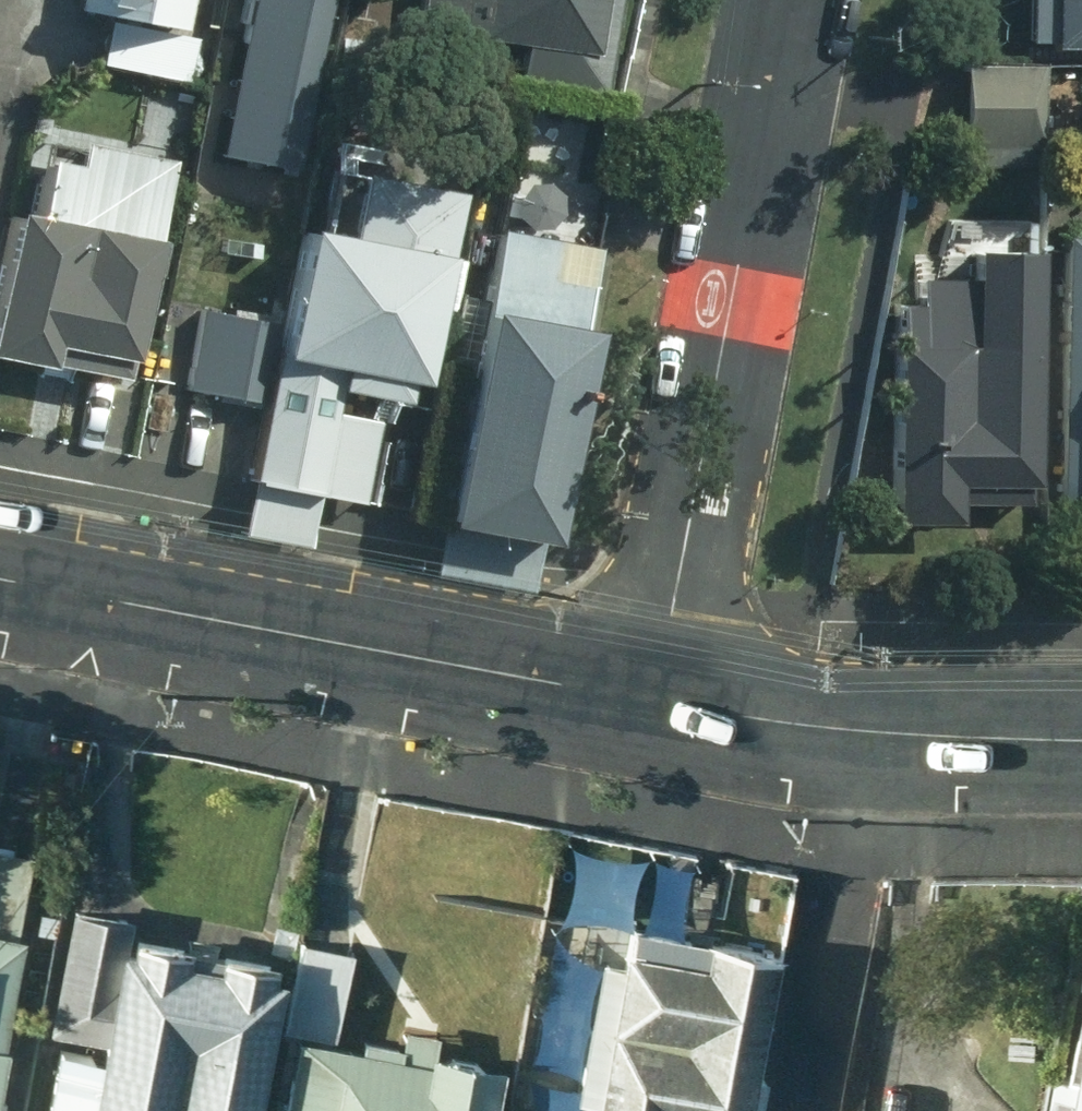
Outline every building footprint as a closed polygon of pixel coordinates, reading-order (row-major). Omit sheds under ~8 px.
[(80,13),(189,31),(195,0),(83,0),(80,13)] [(222,157),(300,175),(333,0),(254,0),(222,157)] [(424,27),(526,40),(521,85),(608,97),(621,0),(428,0),(424,27)] [(1031,43),(1057,44),(1057,50),(1081,50),(1081,0),(1031,0),(1031,43)] [(189,84),(198,39),(113,23),(104,68),(189,84)] [(379,42),(339,38),(336,67),(376,71),(379,42)] [(1046,82),(968,79),(968,168),(1044,170),(1046,82)] [(18,218),(0,307),(0,360),(125,385),(130,364),(137,366),(162,245),(158,243),(174,163),(82,145),(80,151),(44,144),(30,222),(18,218)] [(368,242),(312,232),(285,360),(279,359),(253,483),(367,507),(384,425),(362,420),(366,399),(408,408),(412,389),(427,392),(456,260),(451,259),(464,197),(395,183),(384,235),(371,233),(368,242)] [(596,250),(494,230),(481,300),(458,294),(442,381),(460,383),(434,521),(541,541),(596,250)] [(1067,239),(1065,506),(1081,506),(1081,239),(1067,239)] [(1042,491),(1044,254),(978,254),(977,281),(901,282),(900,525),(965,525),(965,506),(1035,507),(1035,491),(1042,491)] [(279,325),(199,310),(185,389),(266,402),(279,325)] [(322,498),(252,484),(243,534),(312,548),(322,498)] [(534,541),(434,523),(424,576),(524,596),(534,541)] [(16,1098),(3,1096),(12,1037),(9,1037),(28,927),(20,927),(34,850),(0,844),(0,1110),(14,1110),(16,1098)] [(75,899),(52,1025),(112,1035),(109,1053),(62,1044),(50,1110),(262,1110),(287,964),(282,964),(285,950),(226,939),(225,946),(197,940),(197,934),(133,923),(136,910),(75,899)] [(786,945),(637,921),(630,958),(605,953),(582,1091),(604,1095),(601,1110),(674,1110),(675,1109),(686,1110),(757,1110),(786,945)] [(356,948),(307,936),(290,1023),(339,1032),(356,948)] [(511,1053),(440,1040),(443,1027),(410,1022),(409,1038),(369,1029),(366,1040),(297,1026),(281,1110),(501,1110),(511,1053)] [(1063,1071),(1055,1110),(1081,1110),(1081,1075),(1063,1071)]
